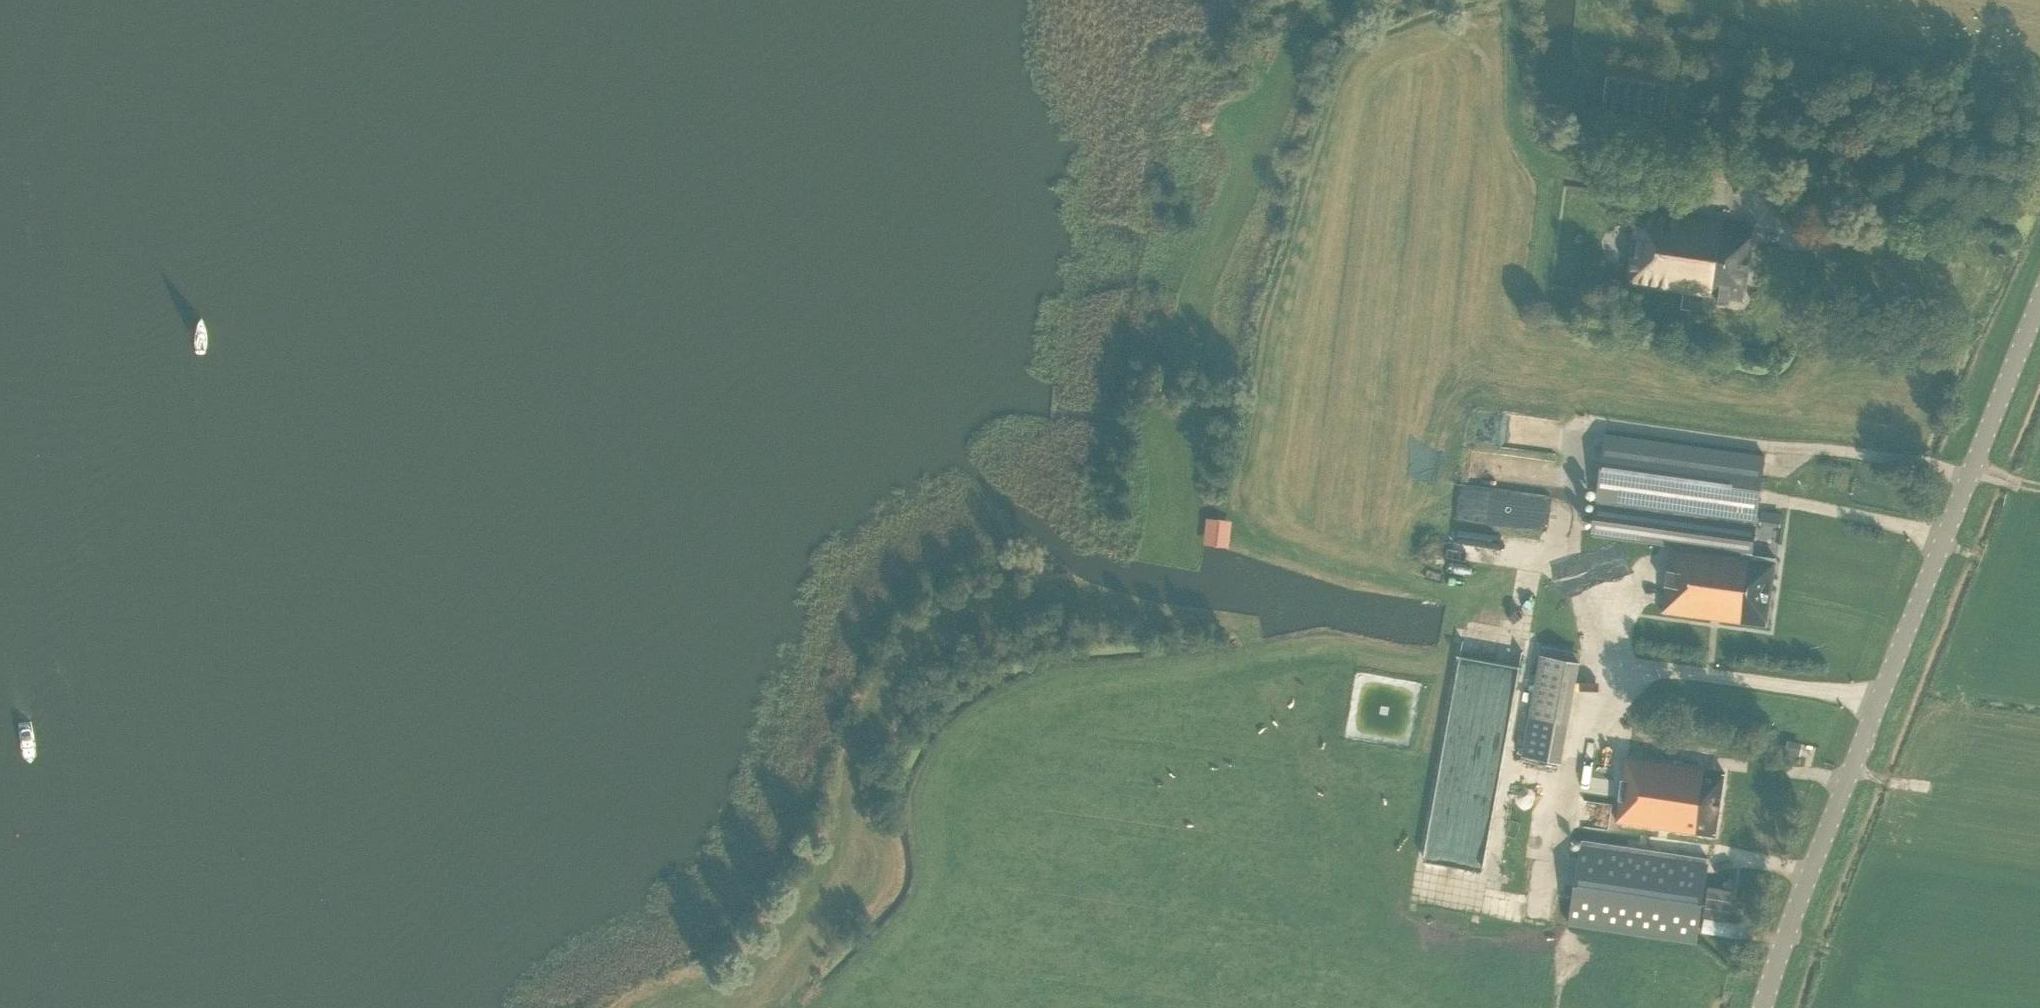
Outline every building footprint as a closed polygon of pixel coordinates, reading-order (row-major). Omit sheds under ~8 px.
[(1730,298),(1744,301),(1755,227),(1696,218),(1638,210),(1627,283),(1675,290),(1712,296),(1712,293),(1719,294),(1717,301),(1729,303),(1730,298)] [(1588,256),(1585,268),(1601,272),(1604,259),(1588,256)] [(1486,423),(1485,432),(1509,433),(1510,418),(1475,417),(1474,423),(1486,423)] [(1756,522),(1765,456),(1606,434),(1597,499),(1670,510),(1663,561),(1669,562),(1662,612),(1765,625),(1768,608),(1769,608),(1776,558),(1742,553),(1745,533),(1754,535),(1756,522)] [(1768,528),(1760,528),(1760,538),(1754,538),(1753,546),(1767,546),(1768,528)] [(1580,661),(1552,656),(1543,655),(1541,654),(1529,717),(1523,756),(1561,763),(1568,724),(1580,661)] [(1795,754),(1797,743),(1788,741),(1786,751),(1795,754)] [(1714,842),(1723,777),(1698,774),(1700,760),(1680,757),(1679,771),(1624,763),(1612,844),(1581,840),(1569,924),(1696,942),(1711,841),(1714,842)] [(1513,817),(1515,806),(1483,799),(1481,810),(1513,817)] [(1748,925),(1705,917),(1702,933),(1745,942),(1748,925)]
